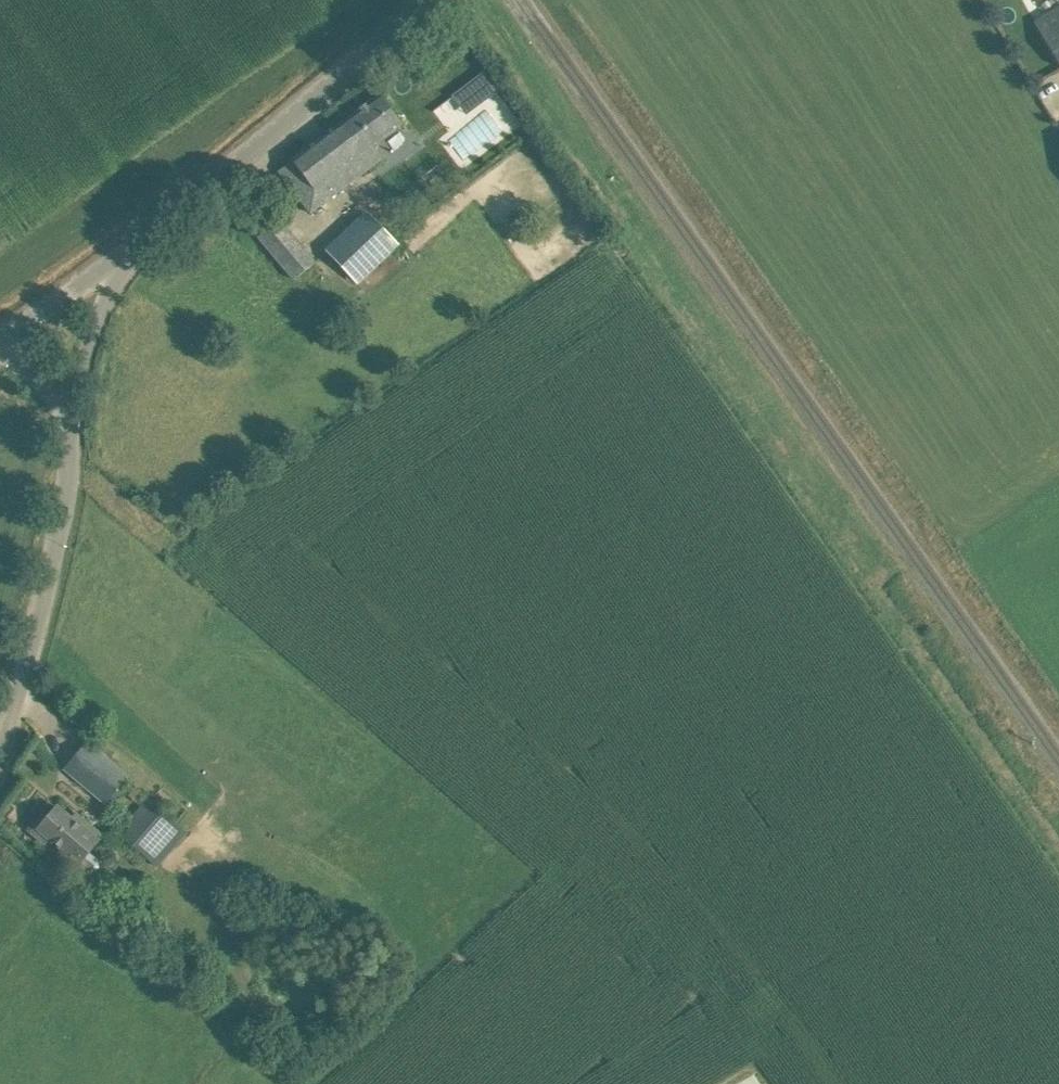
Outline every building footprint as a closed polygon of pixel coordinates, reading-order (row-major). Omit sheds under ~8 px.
[(1034,21),(1058,63),(1058,7),(1034,21)] [(483,73),(473,81),(486,99),(497,91),(483,73)] [(291,188),(311,213),(385,157),(376,144),(402,124),(393,112),(380,94),(278,171),(291,188)] [(329,250),(359,282),(397,245),(385,232),(384,233),(367,214),(329,250)] [(278,219),(258,236),(295,278),(314,261),(278,219)] [(66,769),(106,803),(128,776),(88,742),(66,769)] [(150,800),(121,833),(159,866),(187,833),(176,823),(150,800)] [(33,824),(27,831),(36,838),(45,846),(49,841),(62,851),(56,858),(73,872),(76,869),(87,878),(94,878),(101,868),(101,861),(90,852),(100,840),(100,839),(103,835),(88,822),(76,812),(71,818),(57,807),(53,812),(49,817),(43,812),(33,824)]
